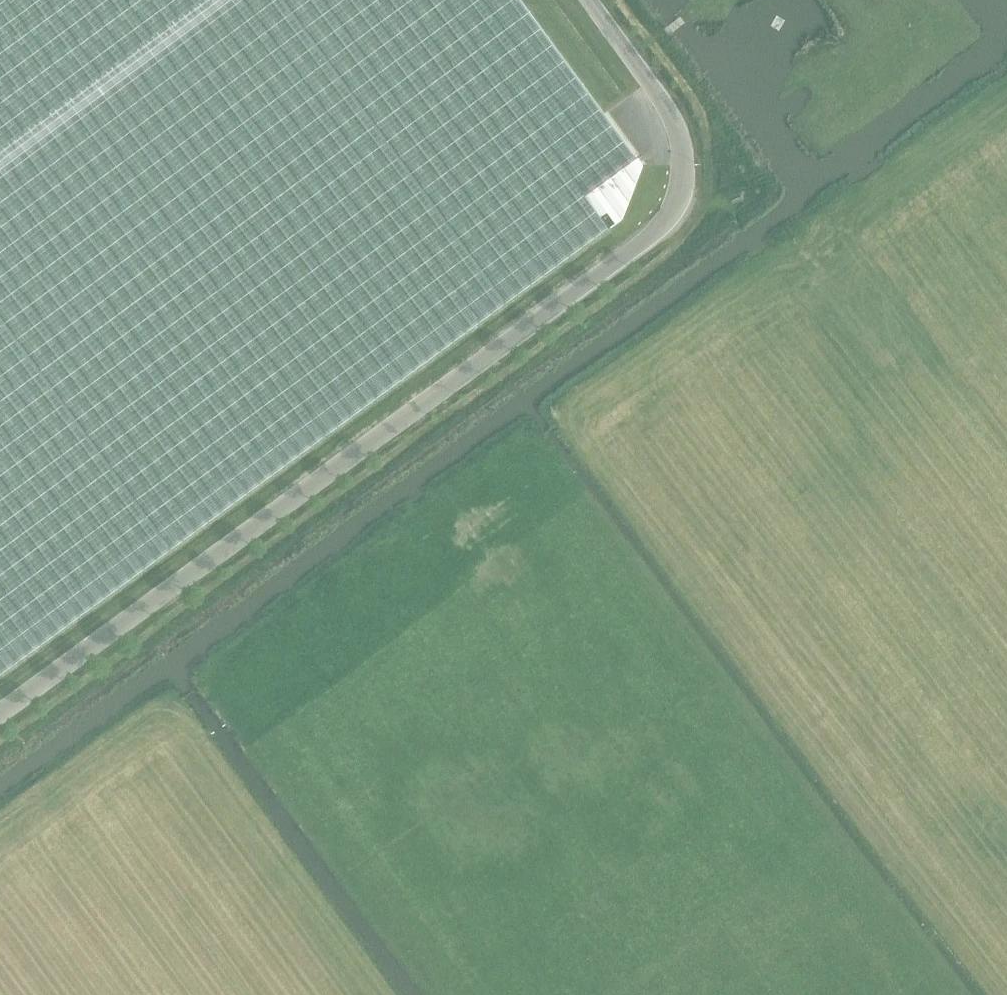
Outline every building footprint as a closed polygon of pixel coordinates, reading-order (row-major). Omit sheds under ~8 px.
[(519,0),(0,0),(0,674),(619,218),(640,165),(519,0)]
